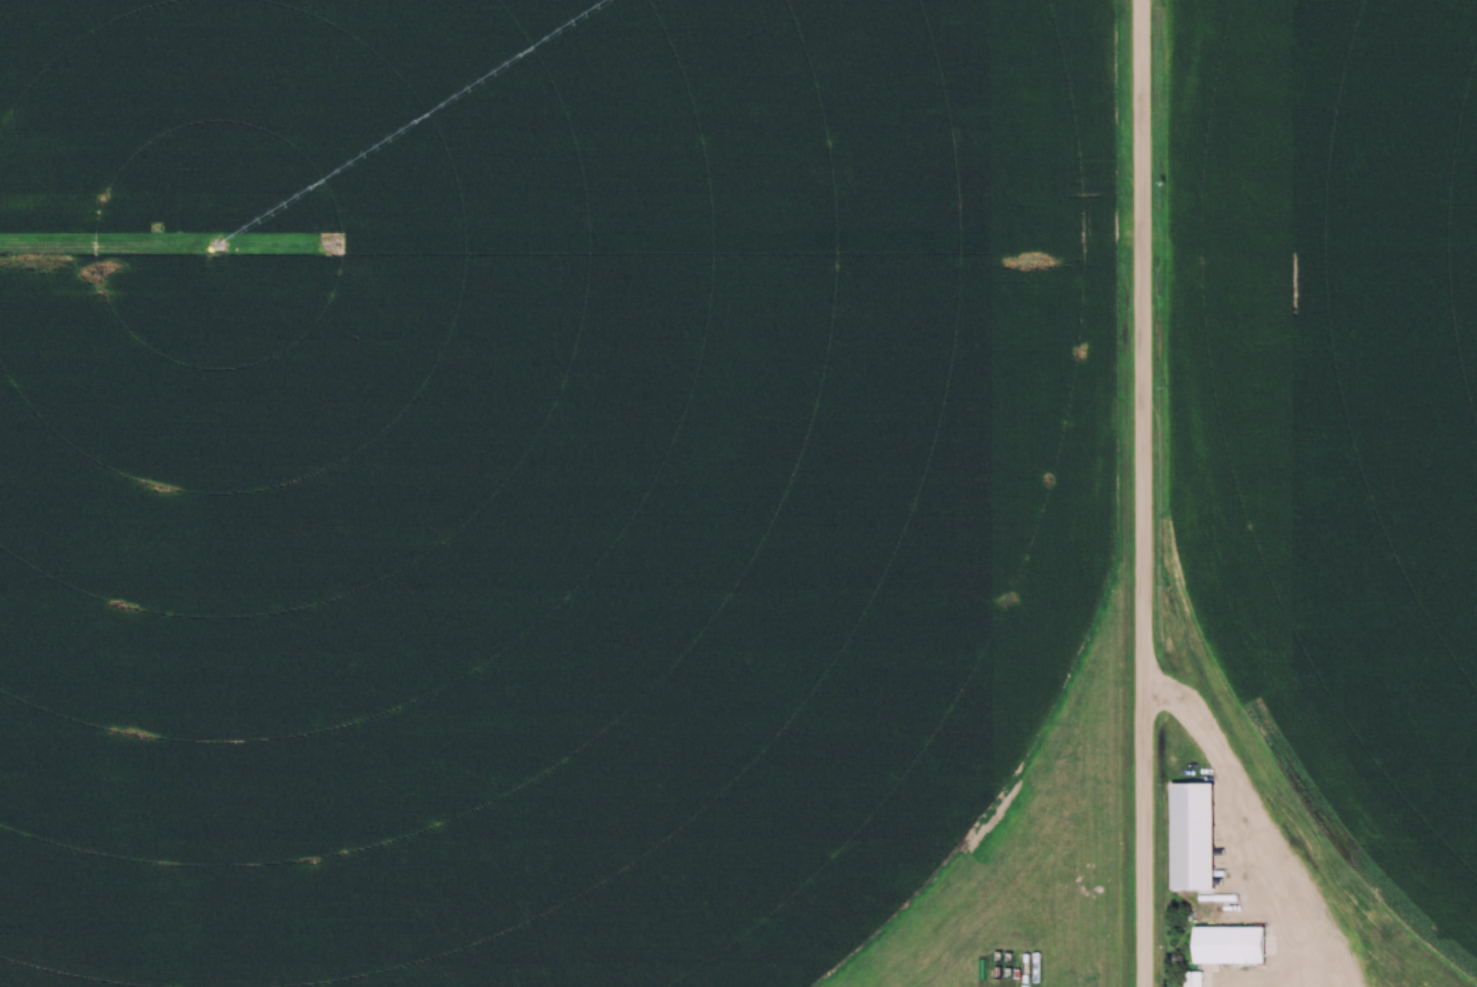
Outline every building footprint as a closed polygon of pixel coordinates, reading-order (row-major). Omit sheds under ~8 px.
[(1169,885),(1168,783),(1212,783),(1212,885),(1169,885)] [(1192,926),(1262,925),(1263,962),(1193,963),(1192,926)] [(1187,986),(1205,986),(1205,974),(1186,974),(1187,986)]
